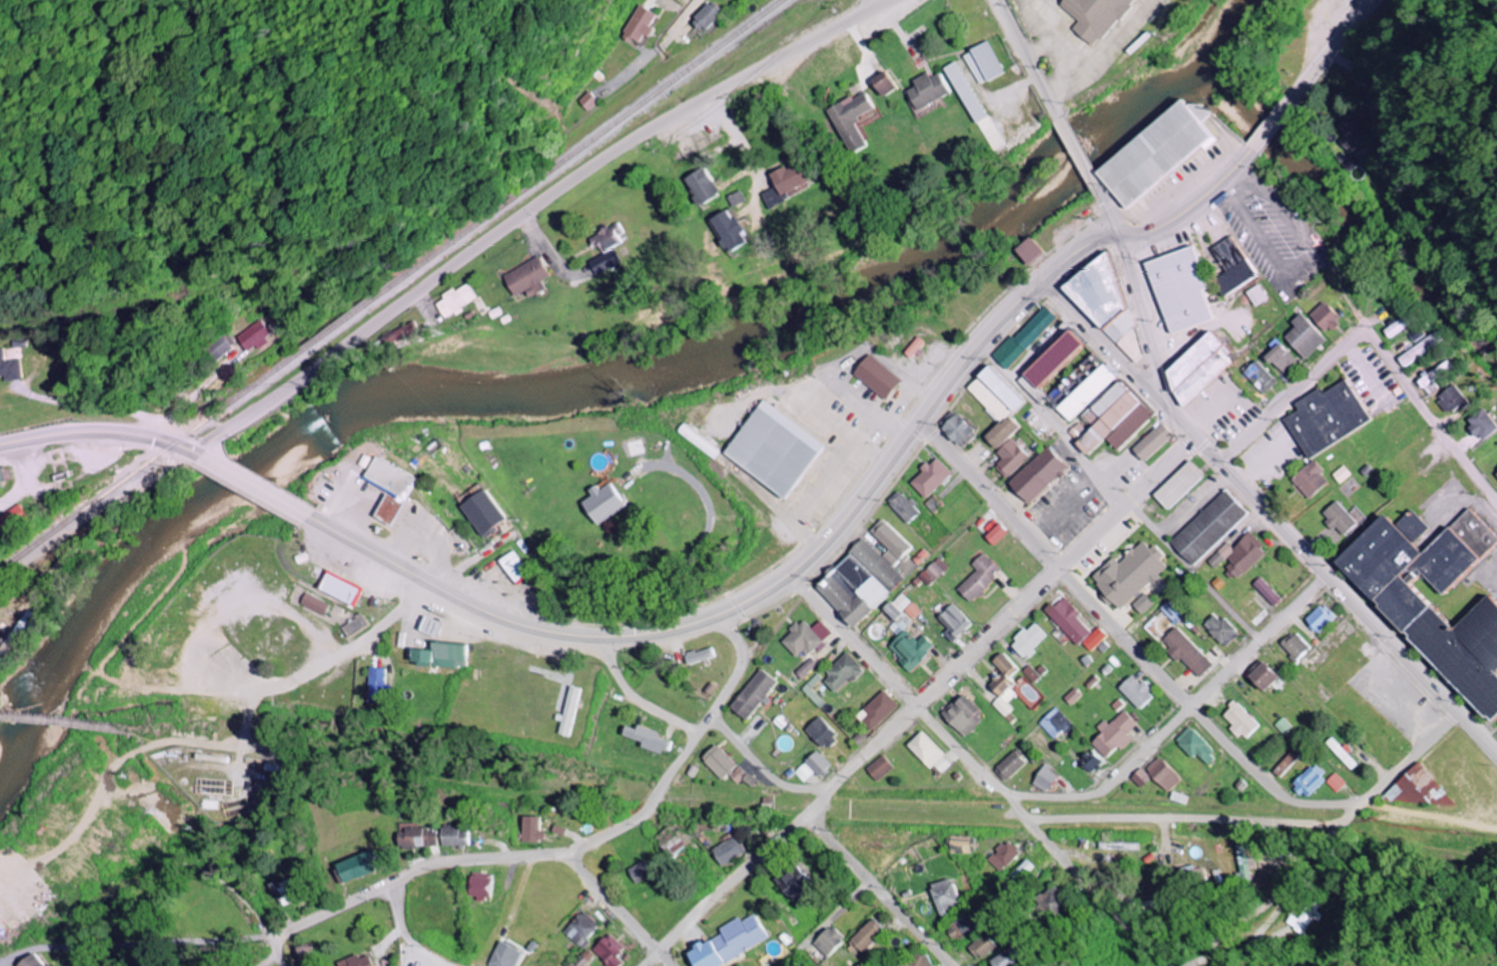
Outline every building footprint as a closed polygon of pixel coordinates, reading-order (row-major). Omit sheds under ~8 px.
[(1064,6),(1069,0),(1137,0),(1133,5),(1136,8),(1124,21),(1121,20),(1105,40),(1103,38),(1096,45),(1076,30),(1082,22),(1064,6)] [(702,30),(699,27),(696,30),(689,23),(692,20),(690,17),(705,4),(707,6),(710,3),(717,10),(713,13),(716,17),(702,30)] [(635,43),(641,35),(644,37),(649,30),(646,27),(653,16),(636,5),(619,32),(621,33),(618,38),(626,43),(628,39),(635,43)] [(972,50),(973,53),(967,55),(980,86),(1006,75),(992,41),(972,50)] [(994,153),(1006,146),(959,61),(947,68),(994,153)] [(897,90),(887,72),(872,80),(883,98),(897,90)] [(918,111),(952,94),(941,74),(932,79),(929,73),(914,81),(917,87),(908,91),(918,111)] [(585,111),(575,101),(585,92),(595,102),(585,111)] [(828,110),(852,155),(868,147),(855,121),(875,111),(866,93),(854,100),(852,97),(828,110)] [(1130,210),(1098,172),(1184,98),(1189,105),(1192,103),(1200,103),(1207,108),(1215,114),(1206,123),(1221,140),(1208,150),(1205,146),(1130,210)] [(1341,162),(1351,172),(1361,161),(1351,151),(1341,162)] [(773,175),(783,200),(812,188),(801,163),(773,175)] [(684,181),(703,207),(722,194),(703,168),(684,181)] [(785,203),(777,187),(762,195),(771,210),(785,203)] [(729,254),(749,243),(743,234),(746,232),(738,218),(734,220),(729,211),(711,220),(729,254)] [(604,253),(627,241),(618,224),(590,239),(596,248),(600,246),(604,253)] [(1018,249),(1032,237),(1046,253),(1032,266),(1018,249)] [(1258,274),(1233,237),(1213,249),(1229,271),(1215,281),(1226,296),(1258,274)] [(1172,334),(1146,263),(1193,246),(1197,247),(1210,288),(1206,290),(1215,318),(1172,334)] [(624,265),(619,250),(591,260),(596,275),(624,265)] [(1144,357),(1109,251),(1064,287),(1135,363),(1144,357)] [(505,275),(516,298),(529,291),(532,299),(548,291),(543,281),(551,278),(542,258),(505,275)] [(463,308),(479,299),(470,284),(456,292),(456,291),(437,302),(448,321),(465,311),(463,308)] [(1257,307),(1270,298),(1261,284),(1247,292),(1257,307)] [(1326,331),(1330,328),(1332,330),(1340,325),(1336,321),(1339,318),(1326,301),(1311,314),(1326,331)] [(1059,317),(1047,306),(1016,339),(1014,336),(994,355),(997,360),(1002,364),(1009,370),(1059,317)] [(1327,340),(1302,313),(1293,322),(1297,327),(1286,337),(1306,359),(1327,340)] [(1418,322),(1413,313),(1385,330),(1390,339),(1418,322)] [(251,352),(260,345),(261,347),(276,337),(263,320),(239,337),(251,352)] [(382,339),(388,350),(420,333),(414,322),(382,339)] [(1084,345),(1072,331),(1026,375),(1020,381),(1043,404),(1051,397),(1042,389),(1040,389),(1038,388),(1084,345)] [(1185,406),(1174,390),(1169,371),(1212,331),(1232,352),(1228,356),(1233,362),(1185,406)] [(1399,359),(1405,367),(1445,340),(1438,331),(1399,359)] [(229,335),(211,349),(220,361),(239,348),(229,335)] [(907,353),(914,358),(928,342),(921,336),(907,353)] [(1287,374),(1299,361),(1280,343),(1267,357),(1272,364),(1274,362),(1287,374)] [(23,359),(7,361),(5,349),(0,349),(0,378),(7,377),(8,382),(25,380),(23,359)] [(887,400),(856,374),(872,354),(903,379),(887,400)] [(1455,367),(1449,359),(1419,380),(1430,396),(1440,388),(1435,381),(1455,367)] [(1265,395),(1277,382),(1258,361),(1245,372),(1265,395)] [(1071,421),(1059,408),(1105,364),(1118,377),(1071,421)] [(991,365),(1026,402),(1012,414),(1007,418),(1006,417),(1001,421),(999,419),(997,421),(987,411),(989,409),(969,388),(981,377),(980,375),(991,365)] [(1308,459),(1372,422),(1348,380),(1324,393),(1321,388),(1296,403),(1300,410),(1285,418),(1308,459)] [(1120,382),(1140,402),(1154,416),(1118,450),(1106,438),(1088,455),(1078,443),(1078,442),(1070,432),(1120,382)] [(1468,401),(1455,385),(1437,400),(1450,416),(1468,401)] [(786,499),(827,447),(765,400),(726,454),(786,499)] [(1484,408),(1468,422),(1483,441),(1496,430),(1496,424),(1484,408)] [(943,429),(945,426),(942,423),(953,411),(956,415),(958,413),(975,430),(974,432),(976,436),(965,447),(962,444),(960,446),(957,443),(943,429)] [(1020,427),(1011,417),(1009,420),(1008,419),(998,425),(986,437),(998,449),(1020,427)] [(1145,462),(1134,449),(1163,423),(1175,436),(1145,462)] [(1006,479),(1030,457),(1012,438),(998,453),(1003,459),(997,464),(999,466),(996,468),(1006,479)] [(1029,504),(1009,483),(1049,447),(1068,467),(1029,504)] [(366,477),(377,456),(413,477),(402,497),(366,477)] [(910,483),(925,499),(952,474),(937,458),(910,483)] [(1205,475),(1191,460),(1154,496),(1168,511),(1205,475)] [(1309,499),(1328,482),(1321,474),(1324,471),(1314,460),(1292,480),(1309,499)] [(1341,484),(1352,475),(1345,465),(1333,475),(1341,484)] [(596,525),(580,503),(591,496),(588,490),(596,485),(599,490),(609,483),(624,506),(596,525)] [(459,507),(483,489),(505,519),(493,527),(495,530),(484,539),(482,536),(481,536),(459,507)] [(907,524),(920,513),(900,490),(887,501),(907,524)] [(1193,566),(1249,514),(1226,490),(1171,543),(1193,566)] [(392,526),(375,516),(388,494),(405,504),(392,526)] [(1322,515),(1343,537),(1358,523),(1336,501),(1322,515)] [(30,520),(23,506),(0,518),(0,536),(30,520)] [(1496,717),(1496,675),(1495,673),(1496,671),(1496,605),(1488,595),(1453,629),(1410,584),(1421,573),(1443,595),(1496,543),(1496,535),(1471,507),(1423,554),(1413,544),(1429,528),(1412,510),(1395,526),(1385,514),(1335,562),(1490,724),(1496,717)] [(985,537),(994,546),(1008,533),(999,524),(985,537)] [(1265,554),(1259,548),(1263,545),(1251,532),(1233,549),(1228,543),(1208,562),(1215,569),(1226,558),(1233,565),(1227,571),(1236,581),(1265,554)] [(815,588),(852,628),(904,579),(862,538),(848,553),(850,554),(836,567),(825,577),(819,584),(815,588)] [(1120,611),(1167,568),(1160,560),(1164,556),(1154,545),(1150,549),(1143,541),(1118,563),(1114,558),(1091,579),(1120,611)] [(513,583),(498,561),(512,551),(527,571),(513,583)] [(971,565),(976,571),(957,589),(969,602),(1001,572),(984,553),(971,565)] [(927,587),(948,569),(938,558),(918,577),(927,587)] [(319,590),(328,569),(363,588),(354,608),(319,590)] [(1252,585),(1274,607),(1281,600),(1260,577),(1252,585)] [(322,616),(328,605),(305,592),(299,604),(322,616)] [(888,628),(895,635),(911,621),(901,610),(910,603),(901,593),(883,610),(894,622),(888,628)] [(1154,604),(1144,593),(1132,605),(1141,615),(1154,604)] [(1054,607),(1051,603),(1043,610),(1076,645),(1090,633),(1076,618),(1080,614),(1064,597),(1054,607)] [(903,610),(911,620),(920,613),(912,603),(903,610)] [(1305,620),(1318,634),(1335,617),(1323,603),(1305,620)] [(970,624),(951,604),(936,618),(947,629),(941,634),(950,643),(970,624)] [(36,614),(26,609),(1,653),(11,658),(36,614)] [(346,638),(339,628),(360,615),(366,625),(346,638)] [(1219,622),(1213,615),(1202,624),(1222,647),(1237,633),(1223,618),(1219,622)] [(435,637),(441,624),(423,616),(418,630),(435,637)] [(794,658),(800,651),(805,656),(830,633),(818,620),(810,628),(801,620),(778,641),(794,658)] [(1046,637),(1033,622),(1010,644),(1023,658),(1046,637)] [(1089,651),(1106,636),(1098,627),(1081,643),(1089,651)] [(1198,678),(1212,665),(1175,627),(1161,641),(1168,648),(1165,651),(1175,662),(1179,658),(1198,678)] [(922,635),(915,642),(904,631),(887,647),(898,658),(896,661),(907,672),(933,647),(922,635)] [(1279,645),(1295,662),(1309,649),(1293,632),(1279,645)] [(462,667),(463,646),(428,643),(428,651),(409,649),(408,662),(414,662),(414,666),(454,669),(454,666),(462,667)] [(685,665),(711,658),(708,648),(682,655),(685,665)] [(822,682),(832,693),(846,680),(848,683),(862,671),(845,652),(824,672),(828,676),(822,682)] [(1016,670),(1000,653),(991,662),(1000,672),(986,685),(997,698),(991,704),(1003,717),(1012,709),(1006,703),(1015,695),(1009,689),(1014,684),(1008,678),(1016,670)] [(793,673),(799,679),(815,664),(809,658),(793,673)] [(1277,677),(1259,659),(1245,674),(1263,691),(1277,677)] [(1032,684),(1045,672),(1040,666),(1034,672),(1028,665),(1021,672),(1032,684)] [(362,702),(365,667),(382,669),(379,703),(362,702)] [(773,681),(756,669),(727,709),(744,722),(773,681)] [(799,689),(817,709),(823,703),(810,689),(820,679),(815,674),(799,689)] [(1137,710),(1153,695),(1140,682),(1138,684),(1130,676),(1117,688),(1137,710)] [(558,719),(557,719),(554,735),(565,737),(577,689),(566,686),(558,719)] [(1062,698),(1069,706),(1080,695),(1073,688),(1062,698)] [(896,706),(881,691),(854,716),(869,732),(896,706)] [(961,738),(982,718),(960,695),(939,715),(961,738)] [(1243,741),(1258,725),(1233,702),(1220,715),(1231,726),(1229,728),(1243,741)] [(1052,740),(1069,724),(1054,708),(1037,724),(1052,740)] [(1089,744),(1103,758),(1115,747),(1118,751),(1130,739),(1125,734),(1135,724),(1122,711),(1107,726),(1102,720),(1094,728),(1100,734),(1089,744)] [(835,737),(816,717),(802,730),(821,750),(835,737)] [(1272,725),(1281,736),(1290,728),(1281,717),(1272,725)] [(660,756),(665,742),(651,737),(653,733),(632,725),(631,730),(620,726),(617,736),(637,743),(635,747),(660,756)] [(1194,755),(1206,766),(1215,756),(1185,728),(1172,742),(1190,758),(1194,755)] [(936,775),(948,763),(919,732),(904,745),(927,770),(929,768),(936,775)] [(1262,745),(1268,752),(1279,742),(1273,735),(1262,745)] [(1340,748),(1331,737),(1324,743),(1349,771),(1357,763),(1342,747),(1340,748)] [(733,765),(711,744),(696,760),(718,780),(733,765)] [(1298,754),(1292,748),(1271,772),(1278,778),(1298,754)] [(1024,762),(1013,750),(991,770),(1002,782),(1024,762)] [(828,767),(812,751),(801,763),(816,779),(828,767)] [(1088,774),(1099,762),(1087,751),(1076,763),(1088,774)] [(873,782),(890,768),(879,755),(862,769),(873,782)] [(1165,793),(1178,779),(1155,757),(1142,771),(1165,793)] [(1453,800),(1415,763),(1382,797),(1390,804),(1399,794),(1418,813),(1430,801),(1441,812),(1453,800)] [(791,773),(800,783),(810,774),(801,764),(791,773)] [(1303,799),(1325,776),(1312,764),(1290,787),(1303,799)] [(1055,773),(1039,766),(1030,786),(1045,793),(1055,773)] [(749,788),(753,781),(734,767),(726,778),(734,784),(737,780),(749,788)] [(1149,779),(1139,768),(1128,778),(1138,788),(1149,779)] [(1334,793),(1344,784),(1334,773),(1324,781),(1334,793)] [(519,842),(540,842),(540,832),(535,832),(535,817),(519,817),(519,842)] [(440,829),(441,846),(467,846),(467,828),(440,829)] [(653,841),(672,859),(684,846),(665,828),(653,841)] [(396,830),(397,849),(437,848),(436,829),(396,830)] [(967,854),(967,836),(947,836),(947,854),(967,854)] [(742,854),(734,837),(709,849),(717,866),(742,854)] [(1017,852),(1004,840),(984,860),(997,873),(1017,852)] [(1233,845),(1234,874),(1231,874),(1232,885),(1245,884),(1244,845),(1233,845)] [(341,884),(377,871),(369,851),(334,864),(341,884)] [(631,883),(648,876),(642,861),(624,868),(631,883)] [(774,883),(793,902),(812,884),(793,864),(774,883)] [(1198,880),(1198,869),(1188,869),(1188,867),(1175,868),(1175,881),(1198,880)] [(466,897),(486,901),(491,876),(471,872),(466,897)] [(928,886),(938,916),(960,908),(949,878),(928,886)] [(278,894),(281,906),(296,903),(290,880),(268,885),(271,896),(278,894)] [(1048,918),(1066,903),(1051,885),(1033,900),(1048,918)] [(1313,903),(1303,898),(1293,920),(1282,915),(1277,926),(1295,934),(1304,914),(1307,916),(1313,903)] [(596,927),(580,912),(560,933),(576,948),(596,927)] [(768,941),(755,915),(740,922),(738,919),(718,929),(720,935),(684,953),(691,965),(717,965),(768,941)] [(951,942),(975,929),(968,915),(944,927),(951,942)] [(859,954),(882,930),(870,919),(848,943),(859,954)] [(825,958),(842,940),(828,926),(811,945),(825,958)] [(611,956),(619,949),(605,934),(587,951),(601,965),(615,965),(618,963),(611,956)] [(965,946),(973,961),(994,949),(986,935),(965,946)] [(519,951),(496,942),(486,965),(513,965),(519,951)] [(987,965),(1012,965),(1020,961),(1011,947),(985,963),(987,965)] [(589,957),(583,950),(566,965),(580,965),(589,957)] [(27,953),(10,965),(11,965),(37,965),(27,953)] [(925,955),(891,965),(928,965),(925,955)] [(338,965),(371,965),(368,956),(356,959),(356,956),(336,961),(338,965)]
